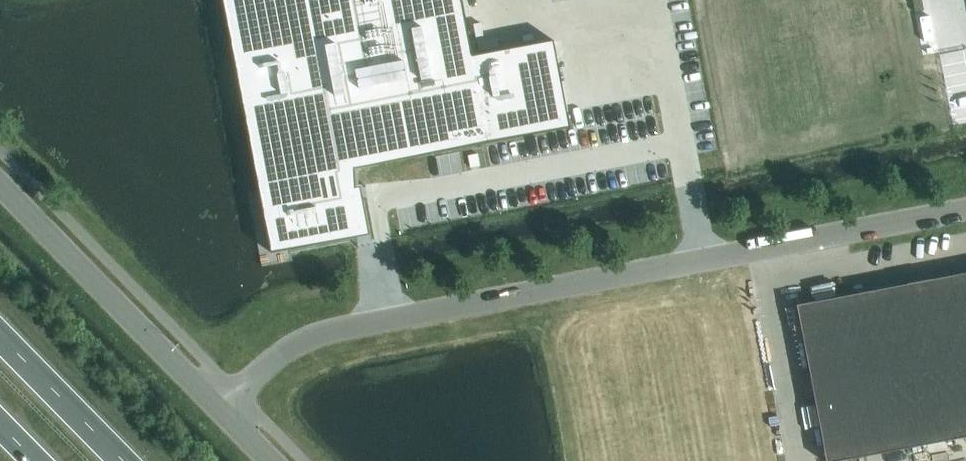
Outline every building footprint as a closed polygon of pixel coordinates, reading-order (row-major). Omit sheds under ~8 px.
[(271,252),(369,233),(360,186),(355,187),(354,167),(570,126),(553,40),(473,55),(462,0),(223,0),(271,252)] [(965,437),(965,272),(796,304),(826,460),(839,460),(965,437)]
